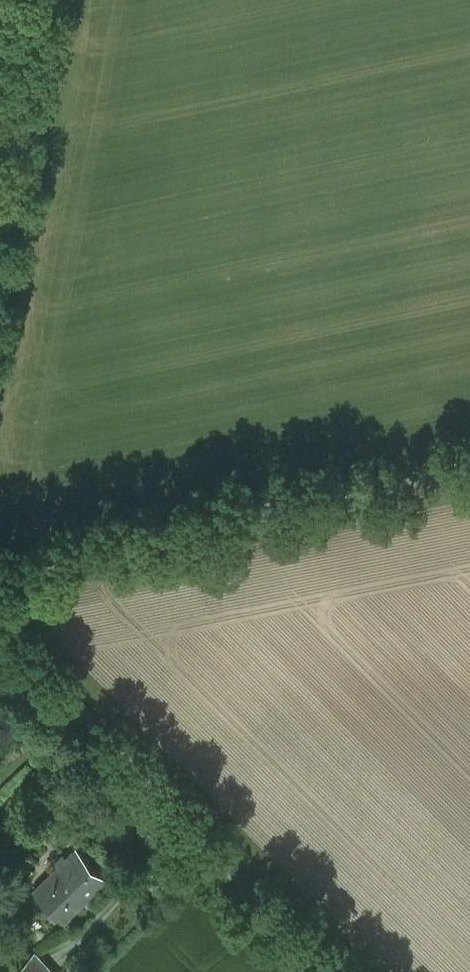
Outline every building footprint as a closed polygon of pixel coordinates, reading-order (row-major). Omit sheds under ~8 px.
[(64,922),(107,880),(75,848),(33,891),(64,922)] [(36,951),(12,971),(53,971),(36,951)]
